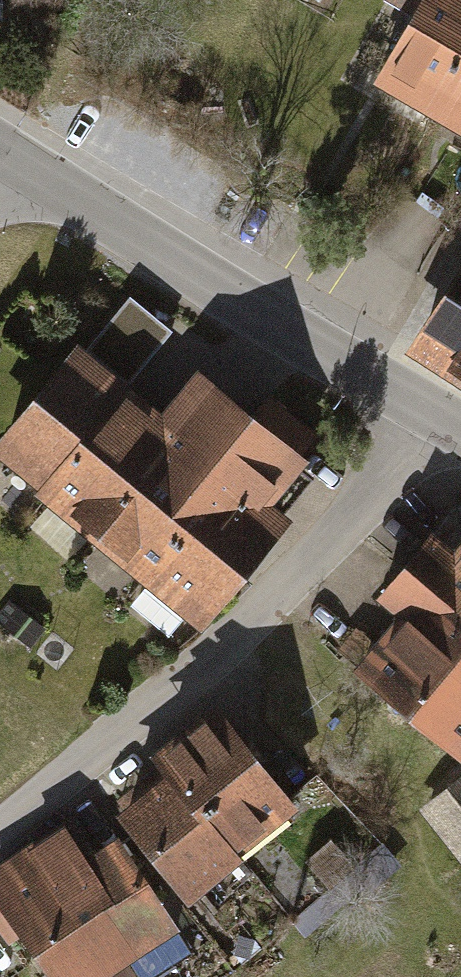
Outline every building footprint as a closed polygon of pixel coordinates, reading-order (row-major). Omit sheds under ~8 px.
[(460,61),(460,0),(387,0),(409,12),(371,78),(431,113),(460,61)] [(431,113),(460,130),(460,61),(431,113)] [(414,349),(460,379),(460,276),(414,349)] [(43,500),(91,441),(77,429),(121,375),(75,337),(0,429),(0,456),(34,484),(30,489),(43,500)] [(140,578),(231,467),(212,451),(249,406),(196,363),(160,407),(184,426),(92,539),(140,578)] [(43,500),(92,539),(184,426),(160,407),(121,375),(77,429),(91,441),(43,500)] [(212,451),(231,467),(271,499),(308,455),(302,451),(317,433),(267,393),(254,409),(249,406),(212,451)] [(290,515),(271,499),(231,467),(140,578),(199,626),(290,515)] [(460,606),(460,545),(458,549),(432,528),(405,560),(460,606)] [(405,560),(376,596),(395,612),(351,666),(460,756),(460,606),(405,560)] [(198,801),(238,850),(298,803),(214,698),(147,750),(162,769),(192,806),(198,801)] [(242,855),(238,850),(198,801),(192,806),(162,769),(113,807),(186,899),(242,855)] [(460,863),(460,773),(417,807),(460,863)] [(23,844),(109,971),(178,925),(116,834),(94,848),(70,813),(23,844)] [(109,971),(23,844),(0,860),(0,935),(6,943),(19,935),(47,976),(101,976),(109,971)]
